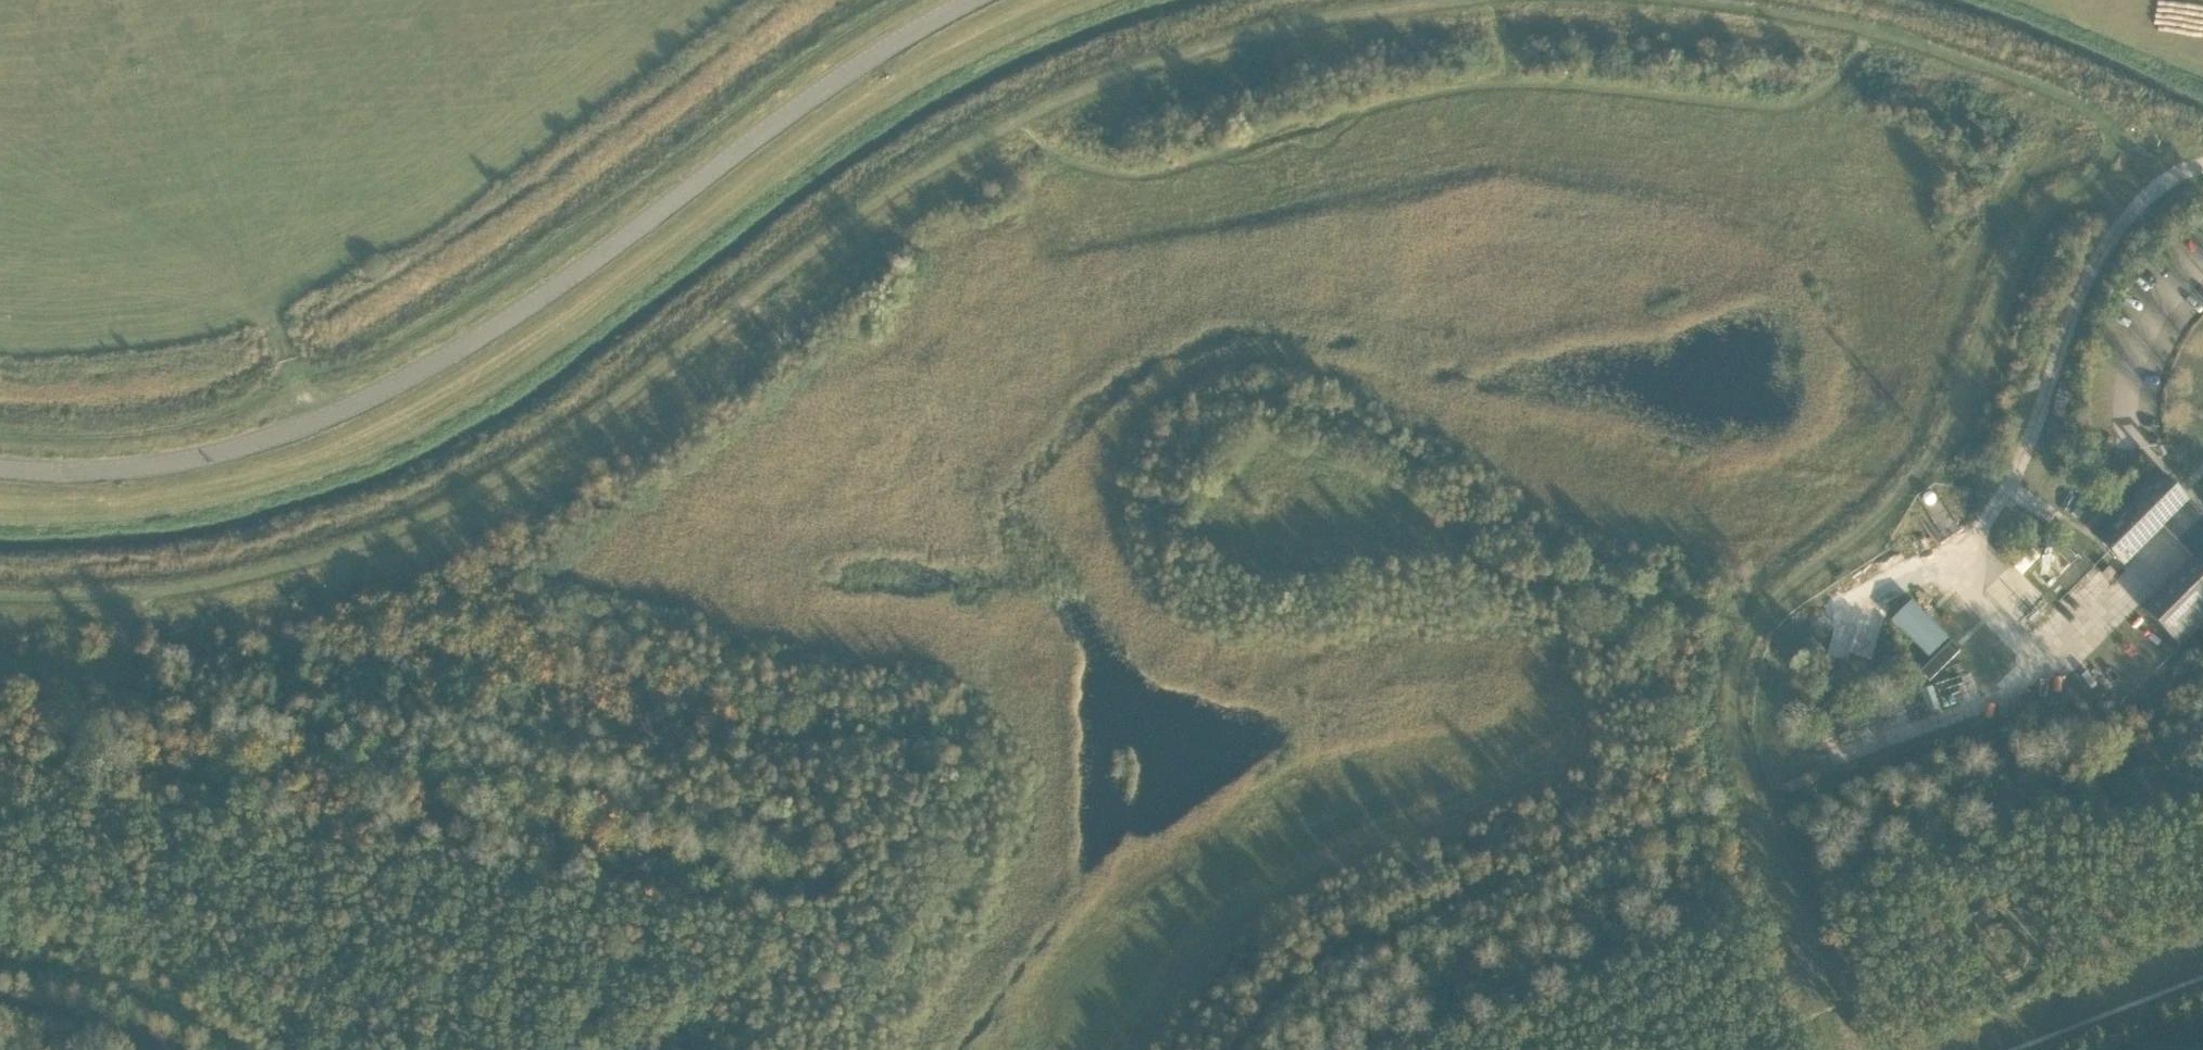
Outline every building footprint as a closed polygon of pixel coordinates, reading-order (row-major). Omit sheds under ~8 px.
[(2156,468),(2091,532),(2123,565),(2136,552),(2161,527),(2188,501),(2156,468)] [(2143,608),(2182,647),(2202,626),(2202,517),(2188,501),(2161,527),(2193,559),(2143,608)] [(2053,549),(2043,559),(2059,574),(2068,565),(2053,549)] [(1906,622),(1911,632),(1934,621),(1930,611),(1906,622)] [(2133,616),(2114,635),(2151,672),(2170,654),(2133,616)] [(1941,623),(1916,635),(1937,677),(1949,671),(1940,652),(1952,646),(1941,623)] [(1839,751),(1807,763),(1811,775),(1843,763),(1839,751)]
